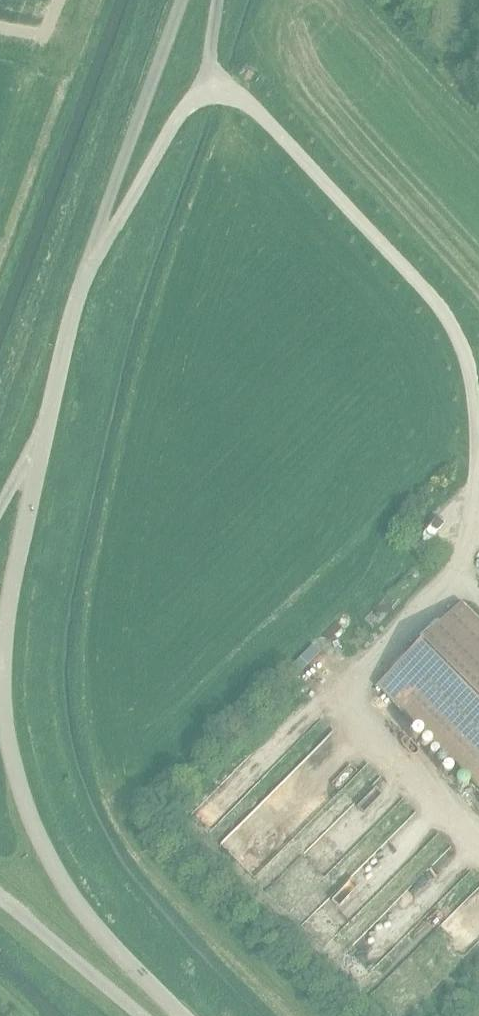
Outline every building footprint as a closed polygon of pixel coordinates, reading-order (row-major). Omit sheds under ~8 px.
[(458,604),(378,685),(478,787),(478,625),(458,604)] [(259,860),(330,789),(324,783),(350,756),(328,734),(231,832),(259,860)] [(361,934),(379,949),(392,933),(374,918),(361,934)]
